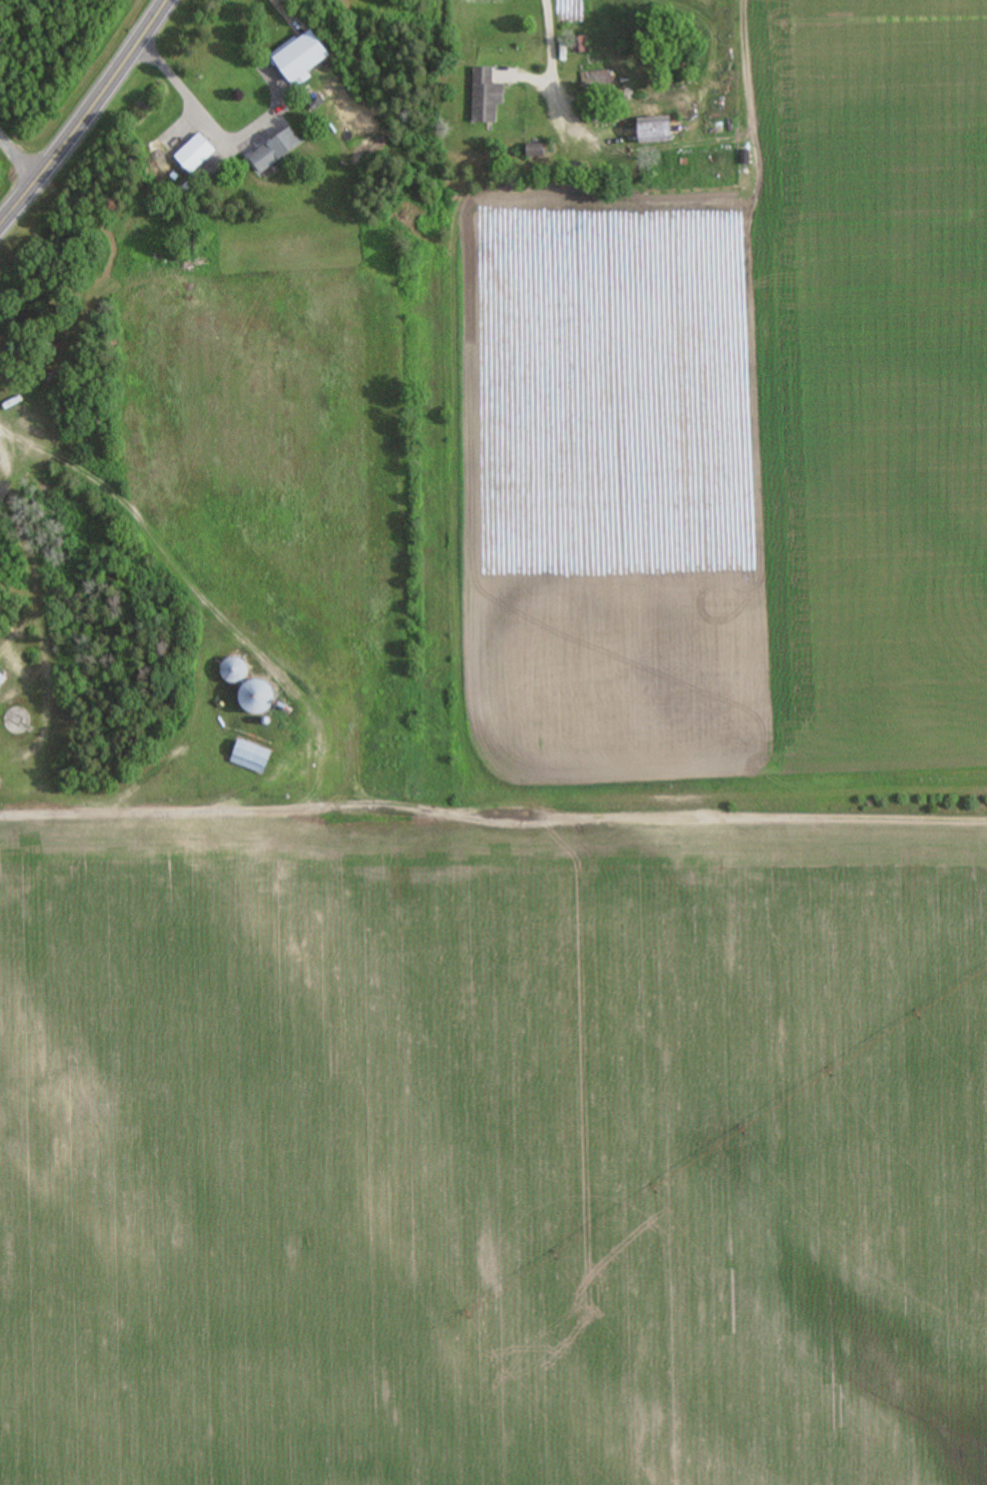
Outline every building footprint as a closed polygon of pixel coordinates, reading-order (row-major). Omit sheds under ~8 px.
[(504,106),(505,85),(494,85),(494,68),(474,67),(474,123),(498,123),(498,106),(504,106)] [(303,146),(291,128),(249,156),(261,174),(303,146)] [(639,130),(639,144),(672,144),(672,130),(639,130)] [(192,175),(217,152),(201,134),(176,157),(192,175)] [(544,145),(528,145),(528,157),(544,157),(544,145)] [(245,667),(235,658),(221,674),(231,683),(245,667)] [(273,690),(261,679),(239,701),(258,719),(273,703),(266,697),(273,690)] [(230,762),(263,775),(272,752),(239,739),(230,762)]
